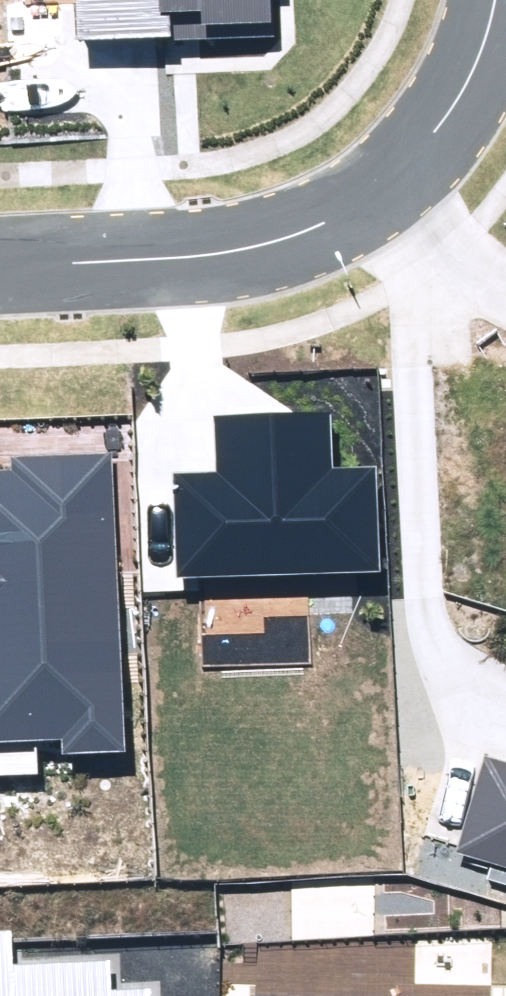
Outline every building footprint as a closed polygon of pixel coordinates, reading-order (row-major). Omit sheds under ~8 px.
[(275,37),(273,0),(77,0),(78,43),(275,37)] [(172,473),(175,577),(379,571),(375,467),(336,469),(335,413),(214,417),(215,472),(172,473)] [(64,753),(127,750),(113,456),(15,461),(15,472),(0,472),(0,773),(37,772),(36,741),(63,740),(64,753)] [(483,757),(455,854),(490,864),(485,879),(505,885),(505,764),(483,757)] [(151,988),(113,990),(111,962),(15,967),(13,932),(0,932),(0,995),(152,995),(151,988)]
